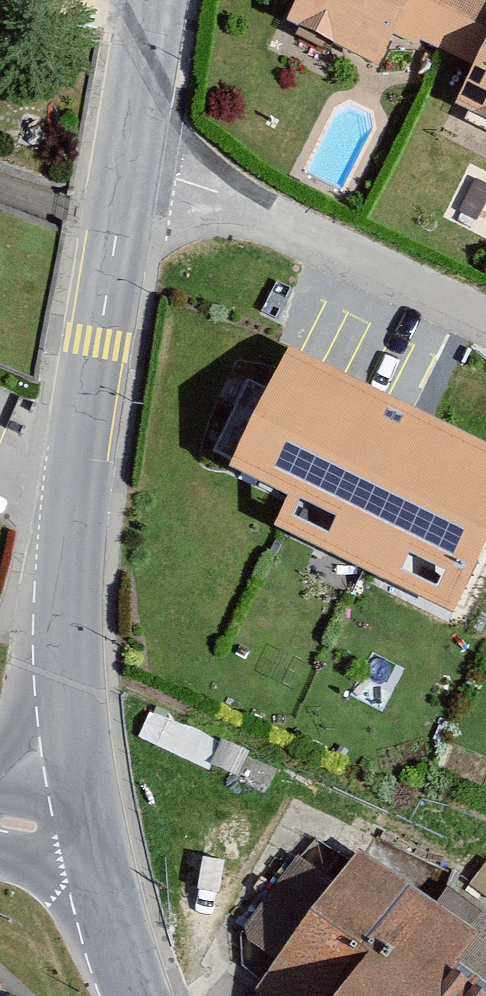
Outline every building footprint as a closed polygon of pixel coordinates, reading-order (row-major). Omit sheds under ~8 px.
[(464,0),(276,0),(262,25),(357,79),(374,43),(447,72),(485,11),(464,0)] [(485,11),(447,72),(430,110),(485,137),(485,11)] [(288,351),(228,475),(289,505),(275,535),(456,623),(485,561),(485,448),(288,351)] [(339,854),(241,995),(485,995),(485,934),(430,891),(417,906),(339,854)]
